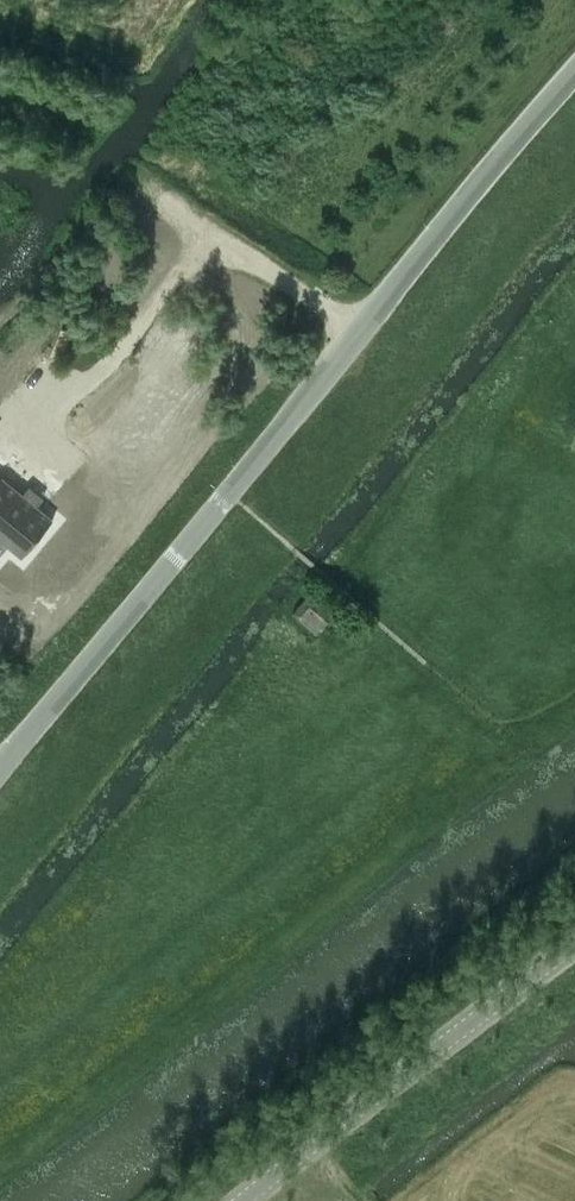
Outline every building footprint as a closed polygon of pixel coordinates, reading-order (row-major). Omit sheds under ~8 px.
[(67,328),(54,352),(62,356),(75,332),(67,328)] [(24,556),(53,519),(1,477),(0,476),(0,537),(24,556)] [(335,621),(309,600),(292,621),(318,642),(335,621)]
